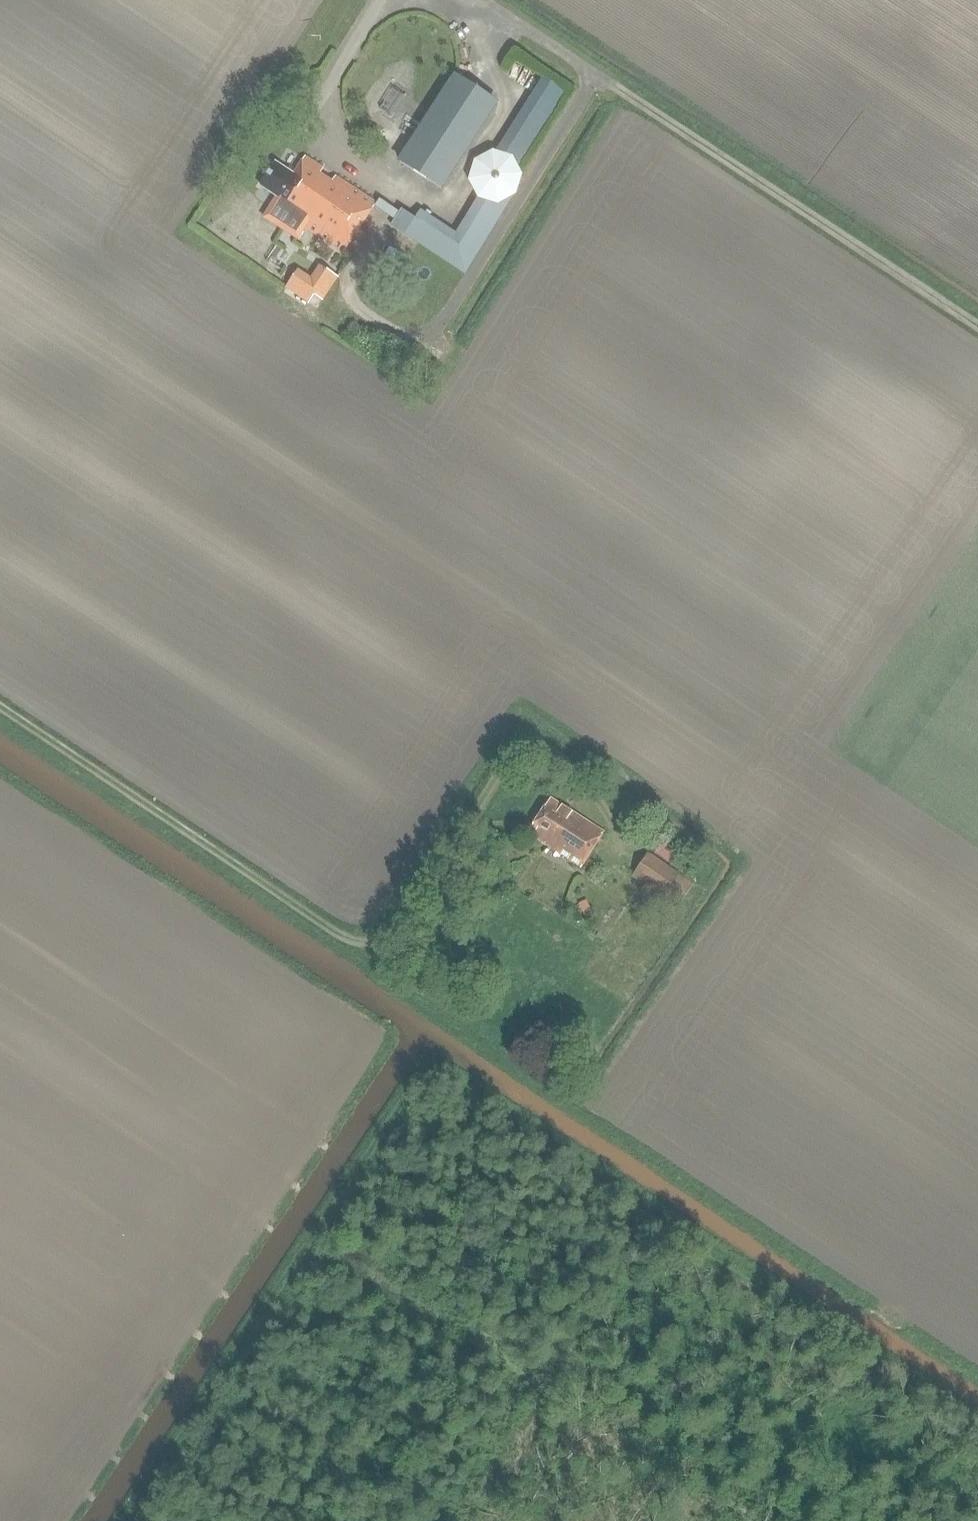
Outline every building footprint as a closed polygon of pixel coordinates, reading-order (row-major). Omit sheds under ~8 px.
[(457,73),(400,160),(444,189),(501,102),(457,73)] [(421,208),(406,235),(471,270),(527,166),(487,144),(467,181),(481,188),(459,228),(421,208)] [(291,219),(343,255),(378,205),(338,177),(330,189),(319,180),(326,169),(308,157),(295,175),(278,163),(263,185),(279,196),(275,202),(293,215),(291,219)] [(337,279),(324,271),(310,292),(305,289),(299,298),(308,304),(314,296),(322,301),(337,279)] [(550,849),(580,868),(603,833),(550,799),(531,829),(536,832),(531,839),(549,851),(550,849)] [(665,839),(660,848),(672,856),(678,847),(665,839)] [(645,850),(629,875),(677,905),(692,880),(645,850)] [(579,904),(586,921),(596,917),(593,911),(591,911),(586,900),(579,904)]
